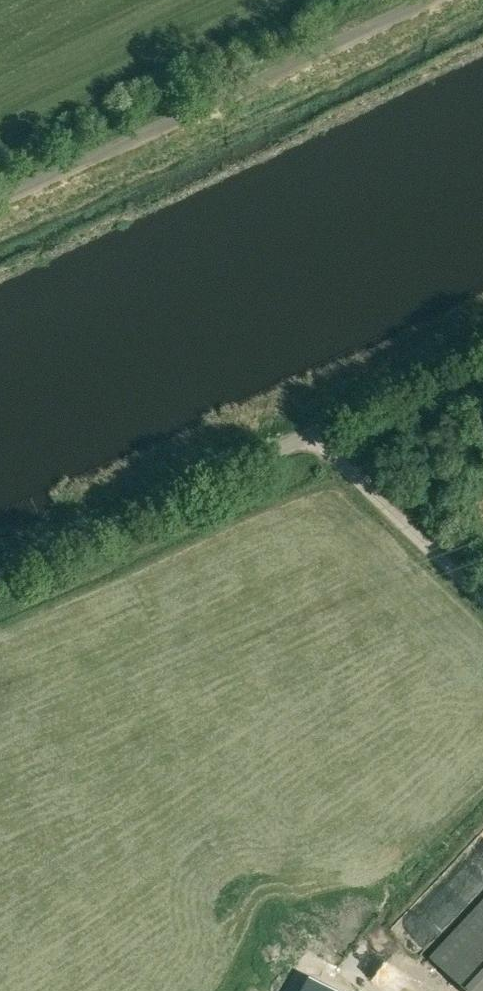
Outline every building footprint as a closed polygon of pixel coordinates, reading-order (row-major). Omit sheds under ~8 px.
[(431,958),(467,990),(482,990),(482,901),(431,958)] [(370,989),(374,990),(388,990),(391,986),(377,977),(370,989)]
